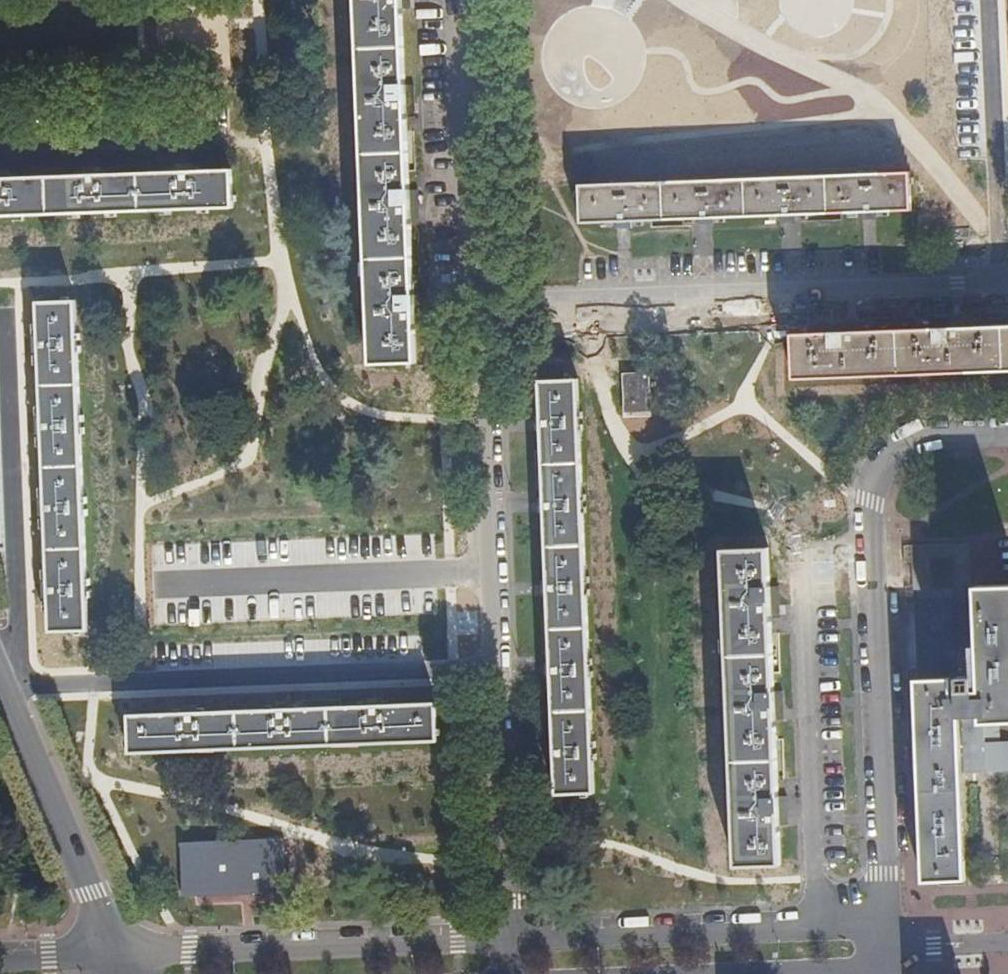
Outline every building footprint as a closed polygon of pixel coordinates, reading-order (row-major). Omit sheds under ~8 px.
[(371,363),(415,363),(414,323),(413,294),(410,218),(409,190),(406,112),(404,84),(401,6),(401,0),(357,0),(371,363)] [(413,84),(404,84),(406,112),(414,112),(414,104),(413,84)] [(232,208),(231,171),(192,172),(177,173),(100,175),(85,176),(8,178),(0,179),(0,215),(232,208)] [(861,212),(876,212),(911,210),(910,175),(580,186),(582,224),(615,222),(630,222),(698,219),(712,218),(780,216),(794,215),(861,212)] [(409,190),(410,218),(419,218),(418,204),(418,190),(409,190)] [(876,220),(876,212),(861,212),(861,220),(876,220)] [(794,224),(794,215),(780,216),(780,224),(794,224)] [(712,218),(698,219),(699,228),(712,227),(712,218)] [(630,222),(615,222),(615,231),(625,230),(630,230),(630,222)] [(413,294),(414,323),(423,323),(423,308),(422,294),(413,294)] [(48,584),(49,599),(50,632),(89,630),(76,301),(38,302),(39,337),(40,352),(42,419),(43,433),(45,502),(46,516),(48,584)] [(1007,371),(1007,326),(963,328),(963,319),(935,320),(935,329),(858,333),(858,323),(849,324),(831,325),(831,334),(792,336),(793,379),(1007,371)] [(40,352),(39,337),(31,337),(33,352),(40,352)] [(646,413),(644,378),(627,378),(628,413),(646,413)] [(554,746),(555,760),(556,793),(594,792),(578,380),(540,381),(542,416),(542,431),(545,498),(545,514),(548,580),(549,595),(551,663),(552,679),(554,746)] [(38,516),(46,516),(45,502),(37,502),(38,516)] [(910,604),(969,602),(967,544),(908,546),(910,604)] [(725,551),(736,866),(780,866),(778,827),(777,801),(775,723),(774,697),(771,619),(770,591),(768,549),(725,551)] [(40,599),(49,599),(48,584),(40,584),(40,599)] [(980,714),(1002,714),(1007,714),(1007,584),(976,585),(979,686),(972,686),(969,602),(910,604),(904,604),(907,679),(914,679),(949,678),(950,696),(958,696),(958,713),(980,713),(980,714)] [(778,590),(770,591),(771,619),(780,619),(779,611),(778,590)] [(914,679),(917,775),(921,879),(964,879),(958,735),(958,713),(958,696),(950,696),(949,678),(914,679)] [(774,697),(775,723),(783,723),(783,713),(782,697),(774,697)] [(368,707),(383,706),(383,698),(368,698),(368,707)] [(277,702),(277,710),(291,709),(291,701),(277,702)] [(200,713),(185,713),(130,715),(132,752),(438,742),(437,704),(383,706),(368,707),(341,708),(291,709),(277,710),(200,713)] [(185,705),(185,713),(200,713),(200,705),(185,705)] [(969,723),(981,722),(980,714),(980,713),(958,713),(958,735),(969,735),(969,723)] [(981,735),(981,722),(969,723),(969,735),(981,735)] [(777,801),(778,827),(787,827),(787,809),(787,801),(777,801)] [(287,891),(284,840),(185,843),(186,893),(287,891)]
